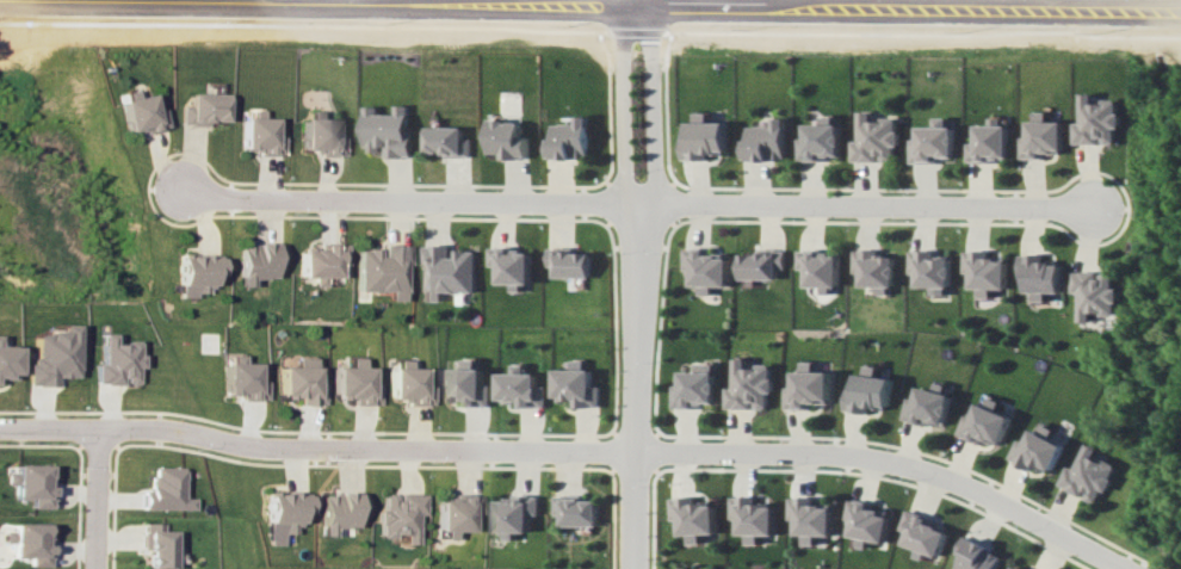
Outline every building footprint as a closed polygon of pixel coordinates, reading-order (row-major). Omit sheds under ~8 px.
[(124,134),(166,127),(164,109),(154,110),(151,94),(135,96),(134,90),(118,92),(124,134)] [(228,94),(190,93),(189,103),(182,103),(181,123),(227,124),(228,94)] [(1118,144),(1118,127),(1122,127),(1122,100),(1095,100),(1095,93),(1082,93),(1082,122),(1075,122),(1075,144),(1118,144)] [(363,106),(363,150),(384,150),(384,157),(410,157),(410,129),(406,129),(406,105),(392,105),(392,113),(377,113),(377,106),(363,106)] [(241,118),(242,154),(285,153),(284,135),(277,135),(276,117),(263,118),(262,109),(252,110),(252,117),(241,118)] [(848,161),(891,162),(891,146),(895,146),(895,119),(869,119),(869,110),(856,110),(855,140),(848,140),(848,161)] [(303,153),(346,154),(346,136),(337,136),(337,118),(321,118),(321,111),(312,111),(312,118),(303,118),(303,153)] [(1066,121),(1047,121),(1048,112),(1035,111),(1035,121),(1028,121),(1028,136),(1020,136),(1020,158),(1047,159),(1047,152),(1065,153),(1066,121)] [(681,138),(681,160),(708,160),(708,153),(726,153),(726,122),(708,122),(708,112),(695,112),(695,122),(689,122),(689,138),(681,138)] [(590,158),(589,115),(570,116),(571,123),(553,124),(554,159),(590,158)] [(795,160),(822,161),(822,156),(837,156),(838,116),(819,116),(819,124),(803,123),(803,136),(796,136),(795,160)] [(783,160),(784,118),(770,117),(770,126),(748,125),(747,159),(783,160)] [(908,139),(907,163),(933,163),(933,157),(953,157),(953,126),(944,126),(944,117),(931,117),(930,126),(915,126),(915,139),(908,139)] [(964,160),(1008,161),(1008,125),(999,125),(999,117),(988,117),(988,125),(974,125),(974,143),(965,143),(964,160)] [(529,158),(529,135),(521,135),(521,121),(487,120),(487,158),(529,158)] [(470,157),(470,138),(462,138),(463,127),(425,126),(424,152),(441,152),(441,157),(470,157)] [(240,286),(253,287),(253,278),(276,279),(276,264),(285,264),(285,244),(241,244),(240,286)] [(301,277),(314,277),(314,285),(338,285),(338,275),(348,275),(348,244),(323,244),(323,250),(301,250),(301,277)] [(359,248),(359,292),(392,292),(392,301),(408,301),(409,244),(380,244),(380,249),(359,248)] [(423,300),(439,301),(439,292),(473,292),(473,250),(449,249),(449,245),(423,245),(423,300)] [(544,246),(544,266),(552,266),(551,277),(589,277),(589,252),(571,252),(571,246),(544,246)] [(680,270),(688,270),(688,286),(695,286),(695,294),(708,294),(708,285),(725,285),(725,254),(706,254),(706,247),(680,248),(680,270)] [(530,248),(487,248),(486,266),(496,266),(496,283),(509,283),(509,292),(519,292),(519,284),(529,284),(530,248)] [(773,280),(774,268),(781,268),(782,249),(754,248),(753,254),(736,253),(736,279),(773,280)] [(893,256),(876,256),(876,249),(851,248),(850,273),(858,273),(857,286),(874,287),(874,294),(891,294),(893,256)] [(949,255),(934,255),(934,249),(907,249),(907,273),(915,273),(914,287),(929,287),(929,295),(949,296),(949,255)] [(803,286),(818,286),(818,293),(828,293),(828,286),(837,286),(836,254),(821,254),(821,250),(794,250),(794,269),(803,269),(803,286)] [(963,250),(962,273),(970,273),(969,289),(977,289),(977,298),(991,298),(991,289),(1007,289),(1008,256),(988,256),(988,250),(963,250)] [(1063,292),(1064,263),(1044,263),(1045,254),(1020,253),(1019,288),(1033,289),(1033,301),(1047,302),(1047,292),(1063,292)] [(179,297),(197,297),(197,293),(211,293),(211,275),(222,274),(221,255),(178,256),(179,297)] [(1079,321),(1092,322),(1092,315),(1119,315),(1120,287),(1115,287),(1115,271),(1073,271),(1073,292),(1080,292),(1079,321)] [(75,325),(59,324),(59,333),(33,332),(33,360),(25,360),(24,385),(53,385),(53,377),(75,377),(75,325)] [(92,384),(134,385),(134,367),(137,367),(138,341),(123,340),(123,334),(99,334),(98,364),(92,364),(92,384)] [(13,379),(14,346),(0,346),(0,378),(13,379)] [(266,380),(258,380),(258,363),(243,363),(243,355),(231,355),(231,362),(223,362),(223,399),(266,398),(266,380)] [(279,366),(280,396),(298,396),(298,405),(325,405),(324,383),(317,383),(316,357),(296,358),(296,366),(279,366)] [(379,405),(379,383),(372,383),(372,367),(364,367),(364,358),(352,358),(352,367),(334,367),(334,396),(354,396),(354,404),(379,405)] [(726,409),(769,408),(769,393),(773,393),(772,365),(746,365),(746,358),(733,358),(733,387),(726,387),(726,409)] [(390,403),(433,404),(433,385),(425,385),(425,368),(411,368),(411,360),(399,359),(399,368),(390,368),(390,403)] [(489,406),(489,384),(482,384),(482,369),(474,369),(473,359),(461,359),(461,368),(444,368),(445,401),(462,400),(462,406),(489,406)] [(555,369),(555,399),(578,399),(578,407),(600,407),(600,385),(592,385),(592,369),(585,369),(585,360),(572,360),(572,369),(555,369)] [(830,404),(831,371),(814,371),(814,361),(801,361),(800,371),(793,371),(792,387),(786,387),(785,408),(811,409),(811,403),(830,404)] [(697,371),(680,371),(681,385),(673,385),(674,406),(716,406),(716,363),(697,363),(697,371)] [(516,407),(545,407),(545,385),(537,385),(537,373),(524,373),(524,364),(510,364),(510,373),(497,373),(498,400),(516,400),(516,407)] [(892,378),(877,376),(878,366),(864,364),(863,374),(855,373),(854,389),(845,388),(843,410),(869,413),(870,404),(889,406),(892,378)] [(945,424),(951,394),(945,393),(947,384),(935,382),(933,389),(917,386),(915,398),(906,396),(901,420),(926,425),(927,421),(945,424)] [(955,435),(979,445),(982,439),(999,446),(1011,416),(996,410),(1000,401),(988,396),(984,405),(977,402),(971,416),(964,414),(955,435)] [(1030,429),(1026,441),(1016,438),(1007,461),(1031,470),(1033,465),(1052,473),(1063,443),(1051,438),(1054,428),(1042,423),(1039,432),(1030,429)] [(1058,485),(1097,503),(1103,489),(1107,491),(1118,466),(1096,456),(1099,448),(1086,442),(1074,469),(1067,465),(1058,485)] [(33,499),(32,508),(52,508),(53,483),(48,483),(48,466),(15,465),(14,498),(33,499)] [(191,510),(191,498),(180,498),(180,467),(147,466),(147,492),(139,492),(139,509),(191,510)] [(308,493),(265,493),(265,545),(282,545),(282,533),(294,533),(294,523),(300,523),(300,512),(307,512),(308,493)] [(320,535),(332,536),(332,527),(356,528),(356,514),(365,514),(365,494),(321,493),(320,535)] [(426,494),(383,493),(382,510),(379,509),(378,536),(405,537),(405,545),(418,545),(418,514),(426,515),(426,494)] [(438,500),(438,531),(446,531),(446,539),(456,538),(456,532),(472,532),(472,514),(481,514),(481,495),(449,495),(449,499),(438,500)] [(496,500),(495,531),(503,531),(503,539),(513,539),(513,532),(530,533),(530,514),(539,514),(539,495),(507,495),(507,500),(496,500)] [(717,501),(697,502),(697,495),(671,497),(672,520),(680,520),(681,535),(689,535),(689,544),(702,544),(702,534),(718,533),(717,501)] [(776,534),(776,503),(758,502),(758,497),(731,496),(731,519),(739,519),(738,534),(746,535),(746,543),(760,544),(760,534),(776,534)] [(834,535),(833,504),(815,504),(815,496),(788,497),(789,519),(796,519),(796,535),(802,535),(802,545),(816,545),(816,536),(834,535)] [(561,525),(599,526),(599,499),(553,498),(553,515),(561,515),(561,525)] [(887,542),(890,511),(873,509),(874,502),(847,499),(845,520),(850,520),(849,536),(858,537),(857,546),(866,547),(867,540),(887,542)] [(932,518),(905,509),(898,529),(906,532),(902,544),(939,556),(948,531),(930,525),(932,518)] [(32,566),(49,566),(50,523),(15,523),(14,557),(32,557),(32,566)] [(160,523),(144,523),(143,568),(170,568),(170,531),(160,531),(160,523)] [(955,568),(995,568),(1002,554),(961,535),(953,553),(961,556),(955,568)]
